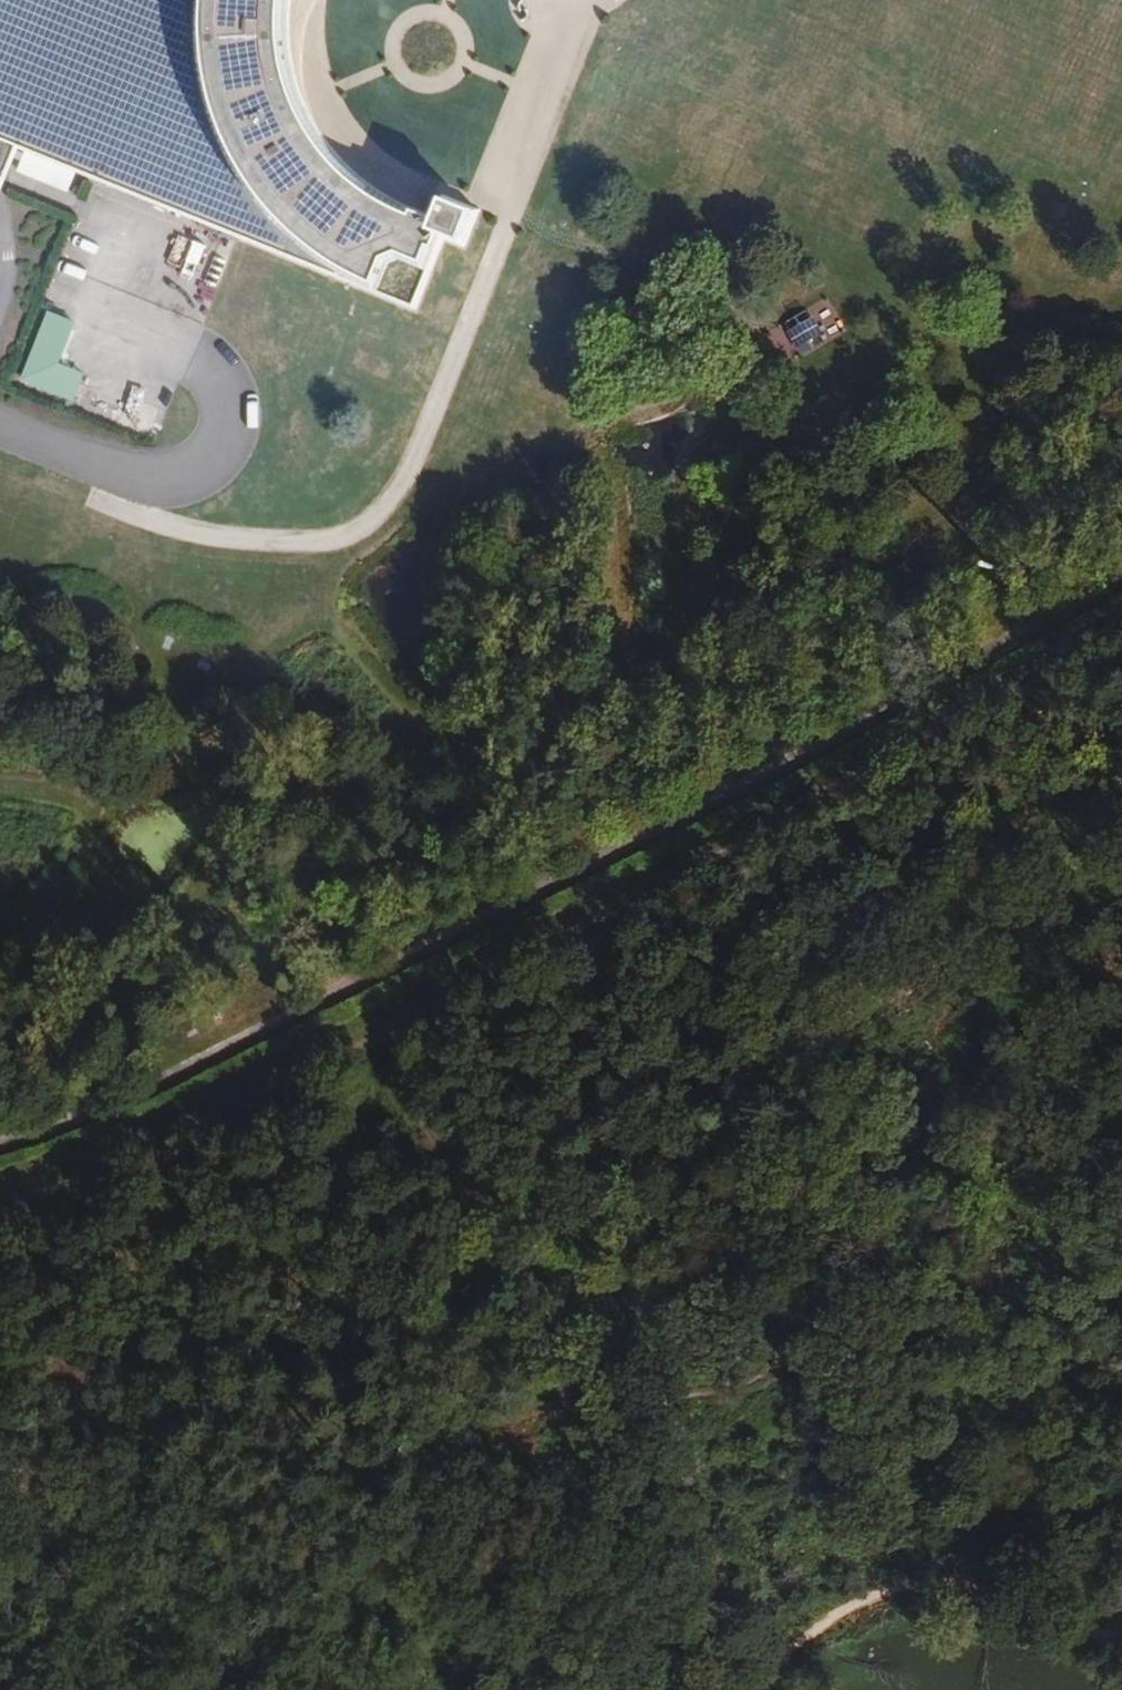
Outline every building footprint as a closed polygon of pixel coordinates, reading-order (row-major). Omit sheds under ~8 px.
[(290,42),(289,29),(291,1),(291,0),(0,0),(0,140),(111,185),(128,143),(202,173),(184,215),(417,310),(446,241),(465,249),(481,210),(444,196),(435,218),(422,214),(396,203),(374,190),(353,172),(334,153),(318,130),(306,107),(301,95),(293,67),(290,42)] [(202,173),(128,143),(111,185),(184,215),(202,173)] [(203,266),(211,231),(193,227),(185,262),(203,266)] [(823,301),(784,323),(801,351),(840,329),(823,301)]
